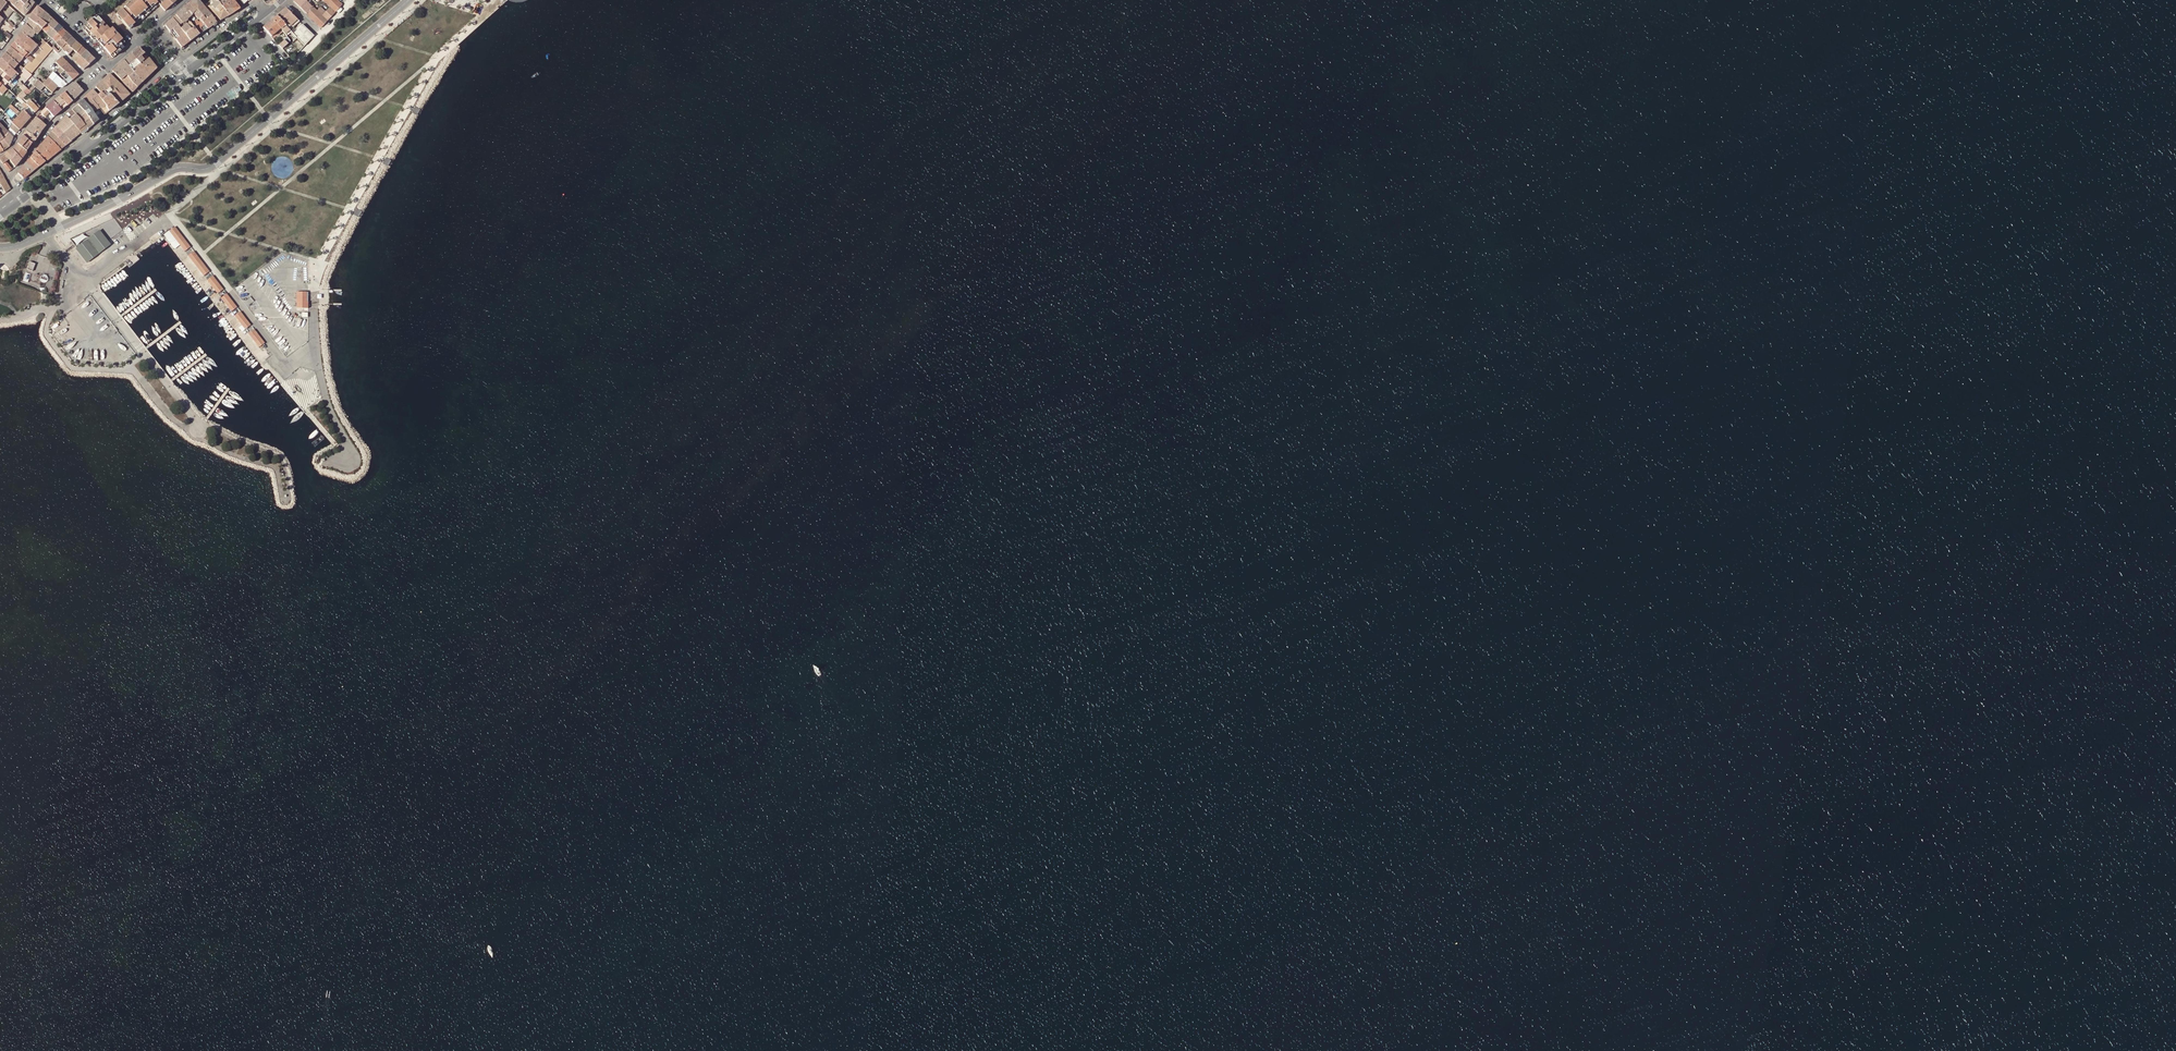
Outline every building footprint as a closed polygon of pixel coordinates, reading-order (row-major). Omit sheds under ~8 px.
[(19,0),(14,6),(19,11),(24,5),(21,2),(19,0)] [(26,3),(24,5),(19,11),(24,15),(33,3),(30,0),(28,0),(26,3)] [(124,7),(125,8),(123,10),(122,9),(116,14),(118,16),(122,14),(123,16),(120,19),(123,22),(129,29),(132,26),(132,27),(133,28),(136,25),(135,23),(137,21),(139,23),(151,12),(149,10),(154,6),(153,2),(149,0),(132,0),(124,7)] [(149,0),(153,2),(154,6),(149,10),(151,12),(159,5),(157,3),(156,1),(157,0),(149,0)] [(156,1),(157,3),(159,5),(165,11),(177,0),(157,0),(156,1)] [(202,5),(198,0),(193,0),(185,7),(192,15),(194,13),(197,9),(197,10),(202,5)] [(229,16),(221,7),(217,2),(216,0),(214,0),(207,6),(213,13),(219,19),(220,21),(221,20),(227,17),(229,16)] [(221,7),(229,16),(238,9),(238,10),(240,9),(239,8),(233,0),(231,0),(221,7)] [(306,13),(312,6),(306,0),(294,0),(293,1),(306,13)] [(335,12),(342,5),(337,0),(323,0),(330,7),(335,12)] [(211,15),(202,5),(197,10),(197,9),(194,13),(198,19),(202,16),(205,20),(211,15)] [(39,17),(43,12),(37,7),(34,10),(38,14),(37,15),(39,17)] [(190,16),(190,17),(192,15),(185,7),(176,15),(182,23),(184,22),(187,25),(190,23),(187,19),(190,16)] [(306,14),(321,28),(327,21),(322,16),(312,7),(306,14)] [(322,16),(327,21),(335,12),(330,7),(322,16)] [(285,8),(276,16),(285,25),(289,21),(294,16),(285,8)] [(46,25),(46,24),(51,19),(47,15),(43,12),(39,17),(38,18),(46,25)] [(32,13),(28,18),(41,29),(46,25),(38,18),(32,13)] [(96,15),(84,26),(85,28),(85,29),(84,30),(87,34),(89,32),(92,35),(89,37),(92,40),(94,39),(95,39),(97,41),(99,39),(101,41),(101,43),(100,44),(105,50),(107,48),(108,49),(106,51),(112,58),(125,47),(125,44),(124,42),(119,37),(117,38),(115,36),(117,34),(111,28),(109,30),(101,21),(100,22),(99,21),(99,19),(96,15)] [(176,16),(172,18),(177,25),(181,29),(187,25),(184,22),(182,23),(176,15),(176,16)] [(205,20),(210,27),(216,23),(215,21),(211,15),(205,20)] [(207,29),(210,27),(205,20),(202,16),(198,19),(200,21),(207,29)] [(276,16),(272,20),(280,29),(285,25),(276,16)] [(297,19),(294,16),(289,21),(291,22),(286,26),(287,28),(297,19)] [(29,19),(26,25),(35,33),(37,34),(42,29),(41,29),(28,18),(29,19)] [(177,25),(172,18),(165,25),(169,31),(169,32),(172,29),(177,25)] [(51,19),(46,24),(51,28),(52,30),(57,24),(55,23),(51,19)] [(297,19),(287,28),(290,30),(299,21),(297,19)] [(272,20),(262,28),(271,37),(274,34),(280,29),(272,20)] [(206,29),(207,29),(200,21),(199,23),(197,24),(203,32),(206,29)] [(46,25),(41,29),(42,29),(46,33),(45,33),(46,34),(51,28),(46,24),(46,25)] [(62,29),(57,24),(52,30),(51,28),(46,34),(51,38),(62,29)] [(193,27),(199,34),(203,32),(197,24),(195,26),(193,27)] [(302,24),(293,34),(296,36),(297,38),(304,46),(304,45),(314,35),(302,24)] [(21,32),(30,39),(35,33),(26,25),(22,32),(21,32)] [(181,29),(177,25),(172,29),(178,37),(176,40),(182,48),(190,41),(181,29)] [(181,29),(190,41),(199,34),(193,27),(192,26),(190,28),(187,25),(181,29)] [(286,26),(285,25),(280,29),(286,36),(291,32),(290,30),(287,28),(286,26)] [(62,29),(51,38),(51,39),(56,43),(67,33),(62,29)] [(172,29),(169,32),(170,32),(176,40),(178,37),(172,29)] [(21,32),(14,42),(27,54),(24,57),(26,58),(26,57),(28,55),(37,45),(35,44),(30,39),(21,32)] [(56,43),(61,48),(65,43),(71,38),(67,33),(56,43)] [(278,45),(282,49),(290,42),(290,41),(289,40),(287,37),(278,45)] [(71,38),(65,43),(69,46),(70,47),(76,42),(75,41),(71,38)] [(304,46),(297,38),(291,43),(300,51),(304,46)] [(10,47),(23,58),(24,57),(27,54),(14,42),(10,47)] [(77,52),(81,47),(76,42),(70,47),(69,46),(64,52),(67,55),(67,54),(68,55),(73,50),(75,51),(76,51),(77,52)] [(42,50),(37,55),(43,61),(53,50),(51,48),(46,43),(40,48),(42,50)] [(65,43),(61,48),(64,52),(63,52),(64,52),(69,46),(65,43)] [(10,47),(5,53),(18,64),(23,58),(10,47)] [(80,56),(85,51),(81,47),(77,52),(76,53),(80,56)] [(139,47),(131,54),(136,60),(140,56),(144,53),(139,47)] [(68,55),(71,58),(76,53),(77,52),(76,51),(75,51),(73,50),(68,55)] [(80,66),(90,55),(85,51),(80,56),(76,53),(71,58),(76,63),(80,66)] [(18,64),(5,53),(1,58),(13,69),(15,67),(18,64)] [(131,54),(128,57),(136,67),(140,64),(136,60),(131,54)] [(30,62),(23,69),(31,75),(43,61),(37,55),(31,62),(30,61),(30,62)] [(94,59),(90,55),(80,66),(83,70),(93,60),(94,60),(94,59)] [(133,73),(141,83),(156,68),(148,58),(144,61),(140,56),(136,60),(140,64),(136,67),(132,70),(133,73)] [(61,68),(67,62),(61,57),(54,63),(55,64),(55,63),(61,68)] [(128,57),(124,61),(132,70),(136,67),(128,57)] [(0,59),(0,64),(5,69),(10,73),(13,69),(1,58),(0,59)] [(124,61),(118,66),(126,75),(128,77),(133,73),(132,70),(124,61)] [(61,68),(64,70),(66,72),(71,67),(67,62),(61,68)] [(126,75),(118,66),(112,71),(121,80),(126,75)] [(66,72),(73,80),(79,75),(71,67),(66,72)] [(59,75),(68,83),(73,80),(66,72),(64,70),(59,74),(59,75)] [(53,73),(48,78),(58,87),(62,88),(66,84),(53,73)] [(128,77),(137,87),(141,83),(133,73),(128,77)] [(109,74),(104,79),(110,85),(115,79),(109,74)] [(128,77),(126,75),(121,80),(131,91),(132,92),(137,87),(128,77)] [(37,80),(43,85),(46,81),(48,79),(46,77),(44,79),(41,76),(37,80)] [(44,86),(52,93),(53,93),(52,92),(57,87),(58,87),(48,78),(48,79),(46,81),(43,85),(44,86)] [(104,79),(99,84),(109,94),(114,89),(110,85),(104,79)] [(114,89),(109,94),(109,95),(118,103),(129,94),(128,93),(115,79),(110,85),(114,89)] [(34,85),(33,85),(35,87),(40,91),(44,86),(43,85),(37,80),(34,85)] [(77,82),(64,92),(72,101),(83,90),(83,89),(82,90),(76,83),(77,83),(77,82)] [(32,83),(27,88),(31,91),(35,87),(33,85),(34,85),(32,83)] [(109,94),(99,84),(95,87),(100,91),(101,92),(100,93),(106,98),(109,95),(109,94)] [(97,94),(93,90),(82,99),(88,107),(91,109),(92,111),(99,108),(92,100),(96,97),(95,96),(97,94)] [(72,101),(64,92),(59,96),(67,105),(72,101)] [(109,111),(118,103),(109,95),(106,98),(100,93),(97,95),(106,106),(105,106),(108,111),(109,111)] [(99,108),(105,106),(106,106),(97,95),(96,97),(92,100),(99,108)] [(17,96),(16,97),(15,98),(28,110),(30,108),(21,99),(17,96)] [(61,110),(67,105),(59,96),(54,101),(61,110)] [(21,99),(30,108),(35,112),(38,108),(31,101),(28,101),(27,100),(25,100),(23,98),(21,99)] [(88,107),(82,99),(82,100),(78,104),(84,111),(85,112),(86,114),(89,118),(93,123),(98,119),(94,114),(92,111),(91,109),(88,107)] [(61,110),(54,101),(51,103),(45,108),(49,112),(53,117),(61,110)] [(84,111),(78,104),(71,110),(76,115),(78,117),(79,118),(80,120),(86,128),(87,128),(87,127),(92,123),(92,124),(93,123),(89,118),(86,114),(85,112),(84,111)] [(10,105),(8,107),(18,116),(17,117),(17,118),(20,114),(10,105)] [(104,114),(108,111),(105,106),(99,108),(100,109),(104,114)] [(26,113),(30,117),(35,112),(30,108),(28,110),(26,113)] [(49,112),(45,108),(40,113),(44,117),(49,112)] [(80,133),(86,128),(80,120),(79,118),(78,117),(76,115),(71,110),(65,115),(72,122),(74,124),(76,127),(80,133)] [(13,124),(19,130),(23,126),(30,117),(26,113),(24,111),(20,114),(17,118),(17,117),(11,123),(13,125),(13,124)] [(44,117),(40,113),(36,117),(42,122),(45,118),(44,117)] [(72,122),(65,115),(56,126),(70,141),(71,141),(80,133),(76,127),(74,124),(72,122)] [(41,131),(46,125),(42,122),(36,117),(31,123),(41,132),(41,131)] [(3,138),(9,146),(12,138),(13,138),(13,137),(12,137),(12,136),(0,123),(0,135),(3,138)] [(41,132),(31,123),(30,125),(26,131),(36,139),(41,132)] [(16,134),(19,130),(13,124),(13,125),(10,128),(16,134)] [(70,141),(56,126),(51,132),(65,145),(70,141)] [(33,143),(36,139),(26,131),(23,135),(32,143),(33,143)] [(60,149),(65,145),(51,132),(48,137),(60,149)] [(32,143),(23,135),(17,144),(26,151),(32,143)] [(60,149),(48,137),(40,145),(51,156),(53,155),(56,152),(60,149)] [(3,138),(0,140),(0,152),(2,151),(3,151),(3,150),(8,146),(8,147),(9,146),(3,138)] [(26,151),(17,144),(13,150),(12,149),(17,154),(21,159),(26,152),(26,151)] [(47,160),(51,156),(40,145),(35,152),(45,162),(47,160)] [(17,154),(12,149),(7,152),(11,157),(9,159),(17,154)] [(3,164),(6,162),(9,159),(11,157),(7,152),(5,153),(3,155),(0,157),(0,160),(3,164)] [(45,162),(35,152),(30,158),(39,166),(41,164),(45,162)] [(15,167),(21,159),(17,154),(9,159),(15,167)] [(36,169),(39,166),(30,158),(26,162),(34,170),(36,169)] [(6,162),(3,164),(8,172),(12,169),(6,162)] [(34,170),(26,162),(24,166),(30,173),(34,170)] [(26,176),(30,173),(24,166),(17,173),(23,178),(26,176)] [(2,184),(6,192),(10,189),(2,174),(0,174),(0,184),(2,184)] [(189,247),(174,227),(169,231),(185,251),(189,247)] [(174,227),(189,247),(190,247),(174,227)] [(100,231),(99,233),(99,234),(108,244),(109,245),(110,244),(108,241),(100,231)] [(85,233),(73,238),(76,245),(88,240),(85,233)] [(77,249),(78,250),(99,234),(99,233),(77,249)] [(99,234),(78,250),(86,261),(108,244),(99,234)] [(109,245),(108,244),(86,261),(87,262),(109,245)] [(78,250),(77,249),(75,250),(85,263),(87,262),(86,261),(78,250)] [(194,251),(193,252),(205,267),(209,272),(209,271),(194,251)] [(205,267),(193,252),(188,255),(204,275),(209,272),(205,267)] [(33,264),(29,262),(25,269),(30,271),(33,264)] [(222,290),(212,276),(207,280),(218,293),(222,290)] [(213,276),(212,276),(222,290),(223,289),(213,276)] [(297,308),(308,308),(308,302),(307,302),(307,292),(297,292),(297,308)] [(226,294),(236,308),(237,307),(227,293),(226,294)] [(232,311),(236,308),(226,294),(221,298),(232,311)] [(241,311),(240,312),(250,325),(251,325),(241,311)] [(250,325),(240,312),(235,315),(246,329),(250,325)] [(254,329),(253,330),(264,344),(265,343),(254,329)] [(264,344),(253,330),(249,333),(260,347),(262,345),(264,344)]
